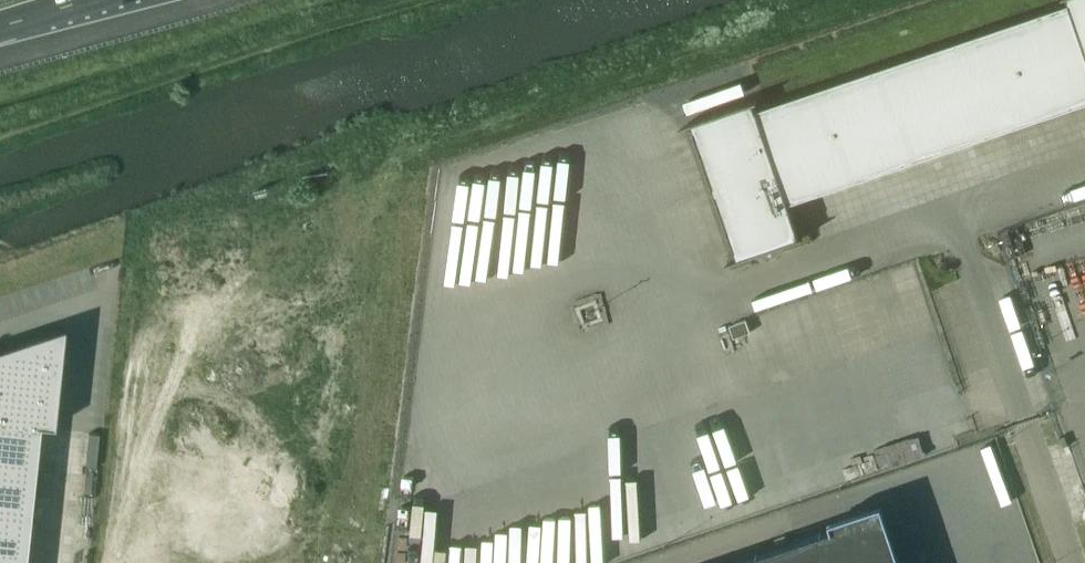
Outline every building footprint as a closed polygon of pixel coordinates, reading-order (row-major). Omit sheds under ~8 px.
[(756,100),(690,122),(737,260),(803,237),(803,236),(799,237),(787,203),(1084,102),(1084,0),(1067,0),(1070,11),(758,117),(753,103),(756,101),(756,100)] [(53,428),(54,428),(64,328),(15,345),(14,354),(11,354),(11,349),(0,348),(0,562),(26,562),(41,427),(53,428)] [(862,519),(734,562),(877,562),(862,519)]
